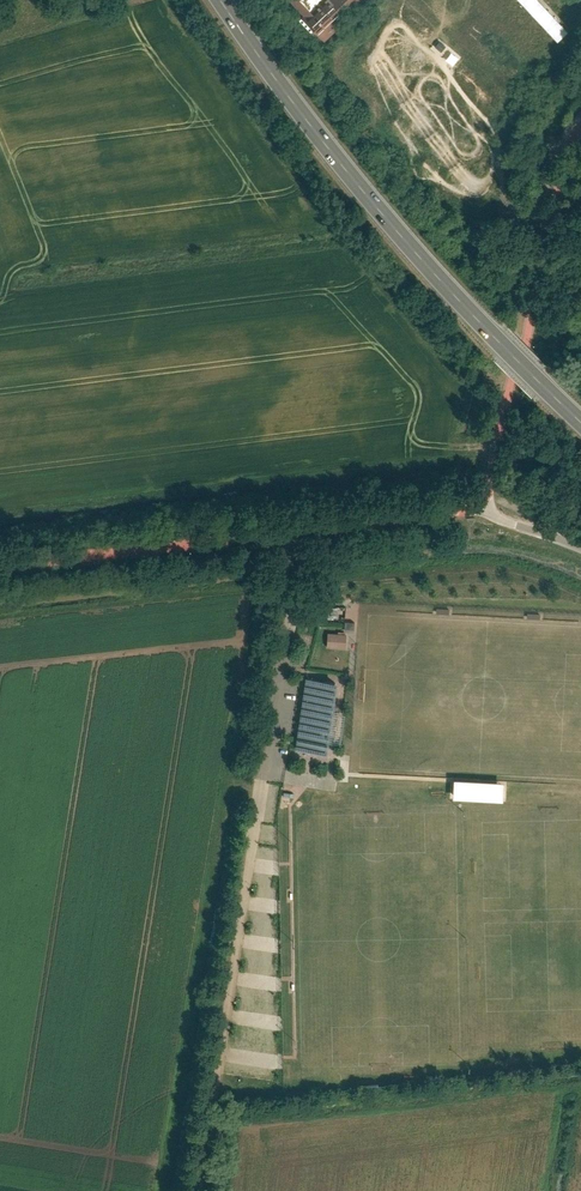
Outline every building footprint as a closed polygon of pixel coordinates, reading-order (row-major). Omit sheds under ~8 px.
[(292,3),(326,37),(361,2),(360,0),(295,0),(292,3)] [(556,42),(567,33),(537,0),(518,0),(556,42)] [(325,644),(344,646),(346,632),(326,630),(325,644)] [(335,678),(303,673),(292,747),(324,752),(335,678)] [(502,800),(503,781),(452,778),(451,797),(502,800)]
